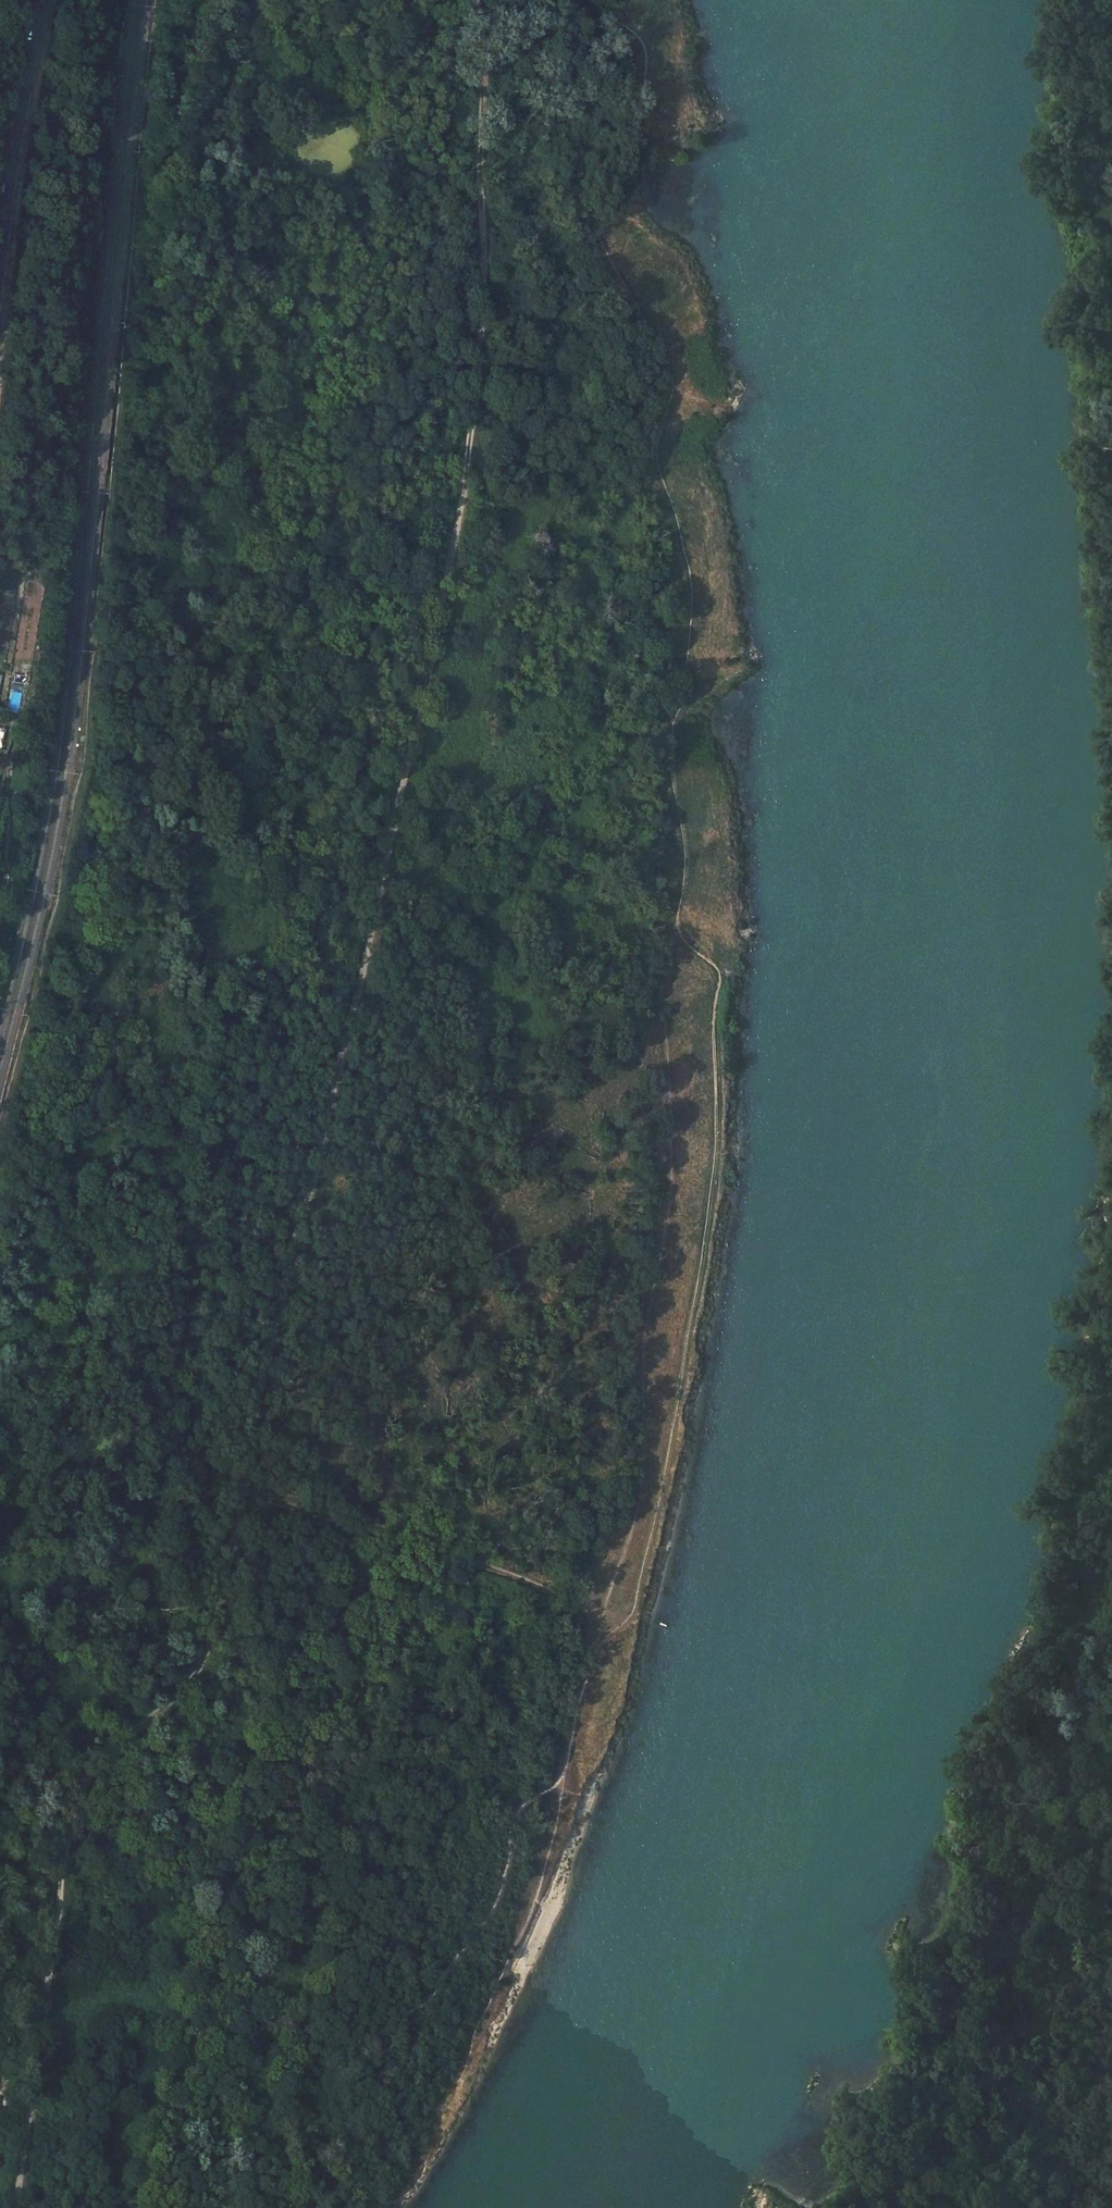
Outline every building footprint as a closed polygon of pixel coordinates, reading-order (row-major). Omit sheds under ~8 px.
[(10,690),(8,709),(18,711),(21,692),(10,690)]
